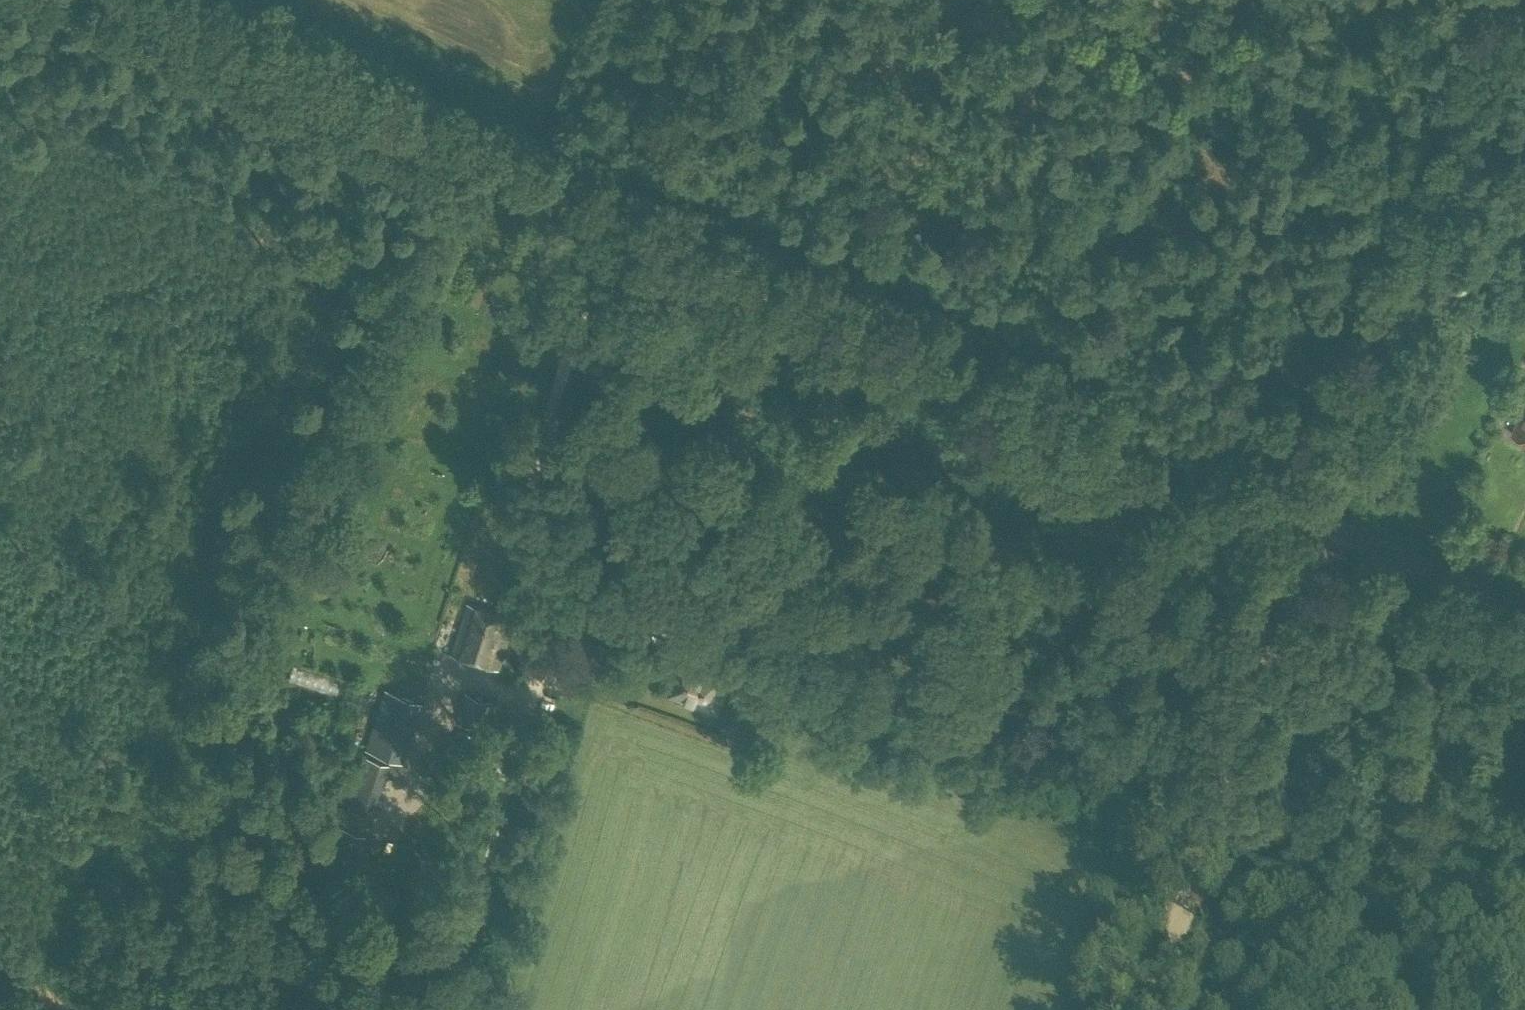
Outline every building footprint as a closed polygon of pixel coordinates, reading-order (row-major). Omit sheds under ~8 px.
[(1512,435),(1524,441),(1524,405),(1512,435)] [(499,669),(515,620),(469,605),(453,654),(499,669)] [(721,670),(698,662),(695,669),(682,664),(672,693),(709,705),(721,670)] [(402,761),(421,701),(384,689),(365,749),(402,761)] [(486,731),(493,702),(464,694),(456,723),(486,731)] [(365,774),(366,769),(367,769),(371,758),(362,755),(357,771),(365,774)]
